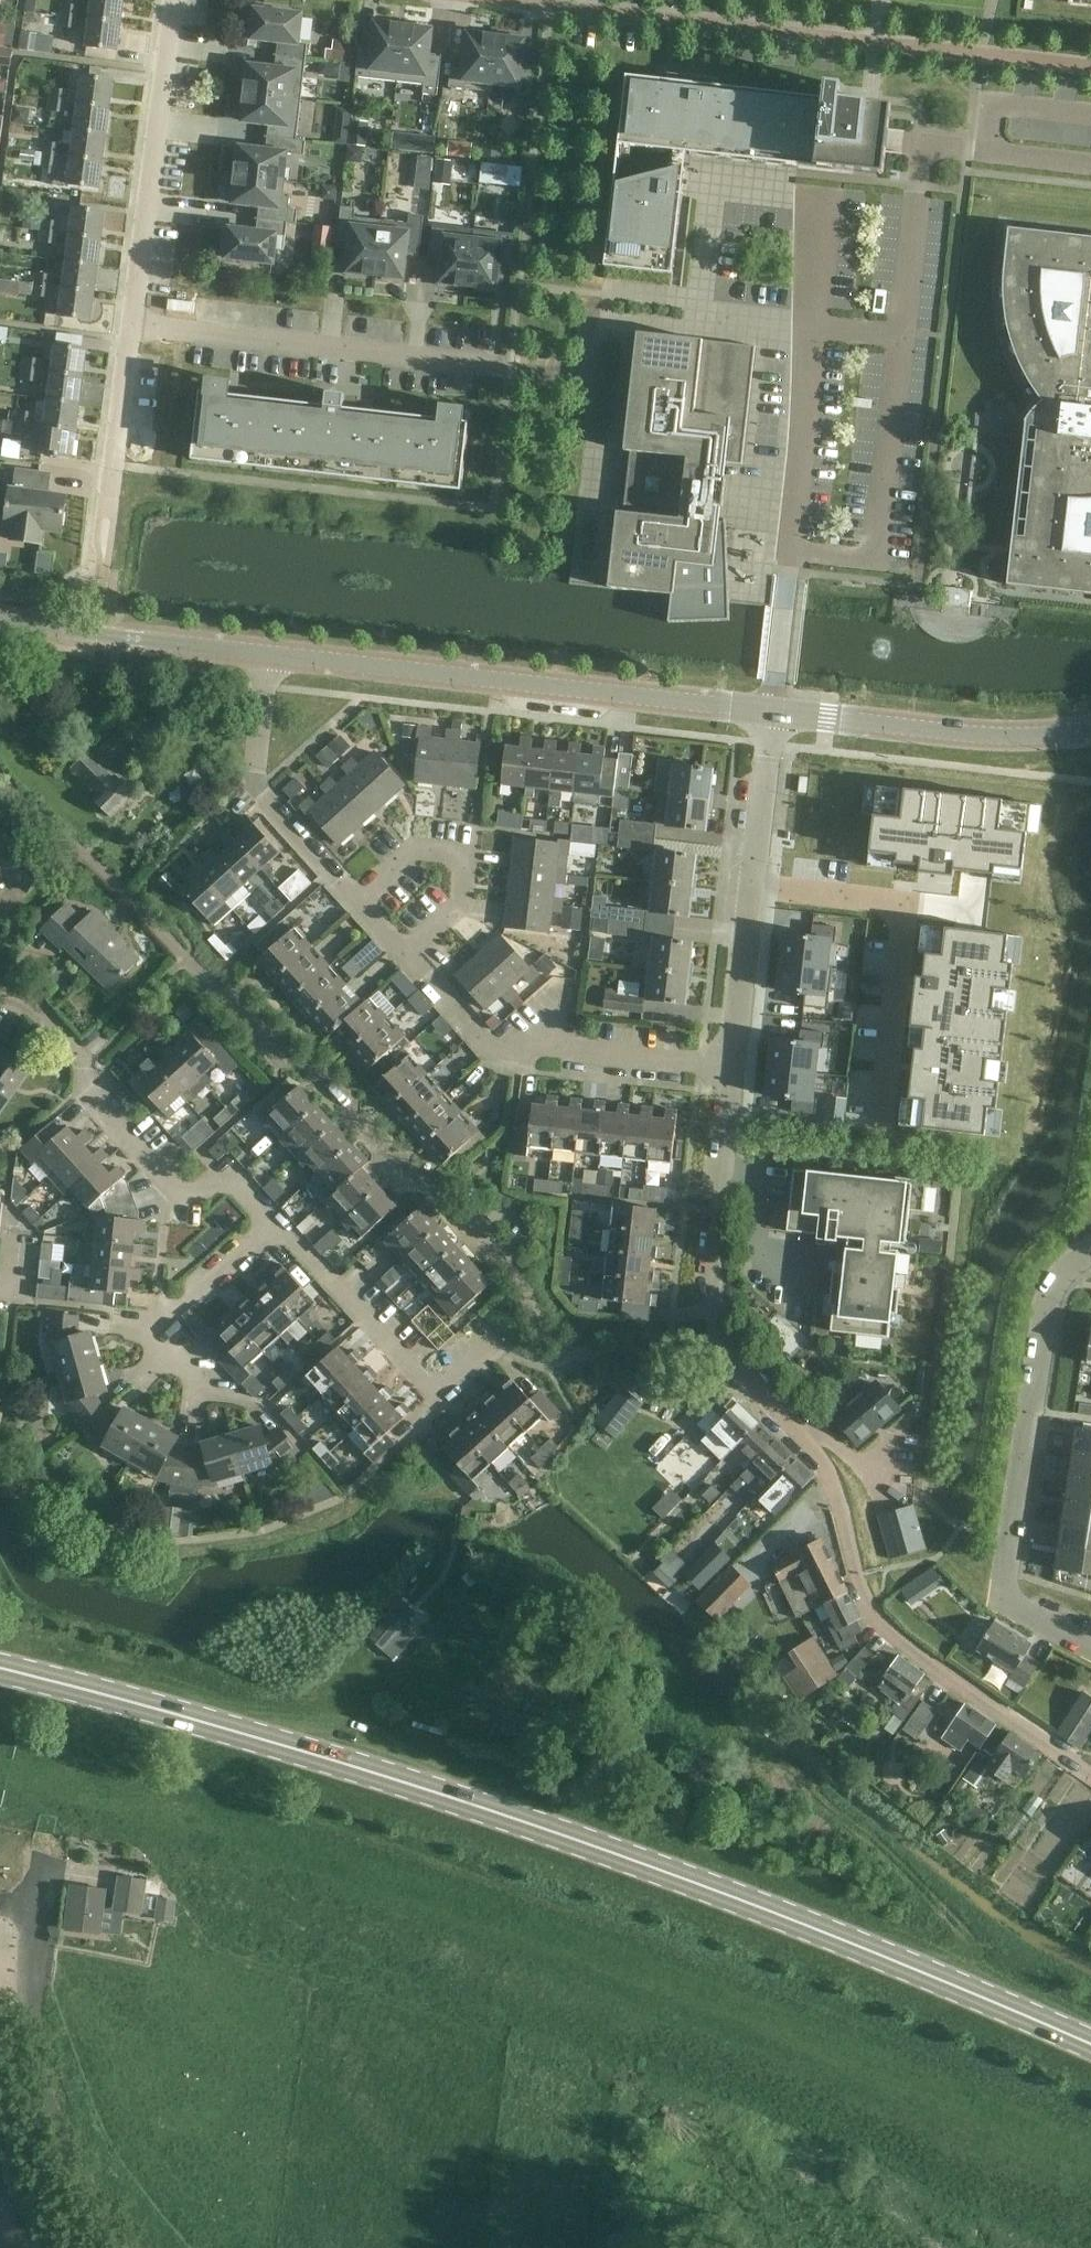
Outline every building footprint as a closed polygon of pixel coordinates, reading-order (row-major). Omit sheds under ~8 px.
[(124,0),(92,0),(90,19),(121,24),(124,0)] [(45,14),(59,15),(60,3),(46,1),(45,14)] [(62,4),(60,15),(78,18),(80,6),(62,4)] [(278,42),(277,56),(306,59),(307,45),(299,44),(301,16),(287,14),(288,11),(270,8),(270,12),(256,11),(256,15),(252,15),(250,34),(253,35),(253,39),(278,42)] [(77,29),(78,18),(60,15),(59,27),(77,29)] [(117,51),(121,24),(90,19),(86,47),(117,51)] [(397,82),(404,27),(396,26),(396,23),(377,20),(373,50),(361,48),(361,46),(360,46),(356,77),(397,82)] [(412,28),(404,27),(397,82),(424,85),(423,94),(437,96),(442,55),(441,55),(441,58),(428,56),(431,26),(412,24),(412,28)] [(491,83),(496,37),(488,36),(489,33),(469,31),(466,60),(453,59),(453,56),(449,88),(491,92),(492,83),(491,83)] [(36,52),(38,34),(22,32),(20,50),(36,52)] [(504,38),(496,37),(491,83),(492,83),(518,86),(517,95),(531,97),(535,66),(534,66),(534,68),(521,66),(524,37),(505,35),(504,38)] [(336,41),(334,60),(350,62),(352,43),(336,41)] [(12,66),(14,50),(0,48),(0,64),(12,66)] [(301,100),(306,59),(277,56),(275,69),(246,66),(244,85),(247,85),(246,93),(301,100)] [(324,62),(323,76),(345,77),(345,75),(346,64),(324,62)] [(616,172),(605,267),(672,275),(673,275),(673,273),(676,250),(681,203),(682,197),(682,195),(684,177),(687,156),(742,162),(797,168),(852,175),(853,172),(853,169),(852,169),(854,149),(854,147),(856,127),(856,126),(857,116),(860,116),(861,114),(858,114),(859,105),(860,105),(861,103),(839,101),(840,88),(842,88),(842,86),(826,84),(826,86),(827,86),(826,99),(823,99),(714,86),(709,86),(709,80),(715,80),(715,79),(705,77),(667,73),(666,75),(679,76),(678,82),(666,81),(658,80),(627,76),(616,172)] [(82,76),(80,92),(51,89),(49,99),(67,102),(79,104),(79,103),(110,107),(113,80),(82,76)] [(269,124),(267,137),(297,140),(301,100),(246,93),(245,102),(242,101),(240,120),(269,124)] [(65,113),(67,102),(49,99),(48,111),(65,113)] [(106,134),(110,107),(79,103),(79,104),(75,130),(106,134)] [(337,108),(333,144),(347,146),(351,110),(337,108)] [(351,121),(349,145),(366,147),(369,123),(351,121)] [(102,161),(106,134),(75,130),(73,145),(38,141),(37,152),(42,153),(102,161)] [(391,149),(434,154),(436,138),(393,132),(391,149)] [(237,175),(283,181),(286,154),(304,156),(306,141),(297,140),(267,137),(266,151),(237,148),(234,167),(238,167),(237,175)] [(448,141),(447,156),(470,158),(472,144),(448,141)] [(348,147),(346,162),(361,164),(363,149),(348,147)] [(483,147),(481,162),(500,164),(501,148),(483,147)] [(68,184),(77,186),(99,188),(102,161),(42,153),(40,165),(57,167),(56,170),(70,171),(68,184)] [(418,157),(415,189),(430,191),(434,158),(418,157)] [(437,159),(434,184),(451,186),(454,161),(437,159)] [(505,167),(504,182),(519,183),(521,168),(505,167)] [(260,206),(258,219),(287,223),(296,224),(298,209),(289,209),(290,194),(281,193),(283,181),(237,175),(236,183),(233,183),(230,202),(260,206)] [(323,186),(321,200),(335,201),(336,188),(323,186)] [(367,275),(375,276),(383,221),(355,218),(356,208),(341,207),(337,247),(338,248),(338,245),(351,247),(348,276),(367,278),(367,275)] [(71,235),(101,239),(105,212),(74,208),(71,235)] [(383,221),(375,276),(383,277),(383,280),(402,282),(406,253),(419,254),(418,257),(419,257),(423,226),(424,217),(409,215),(408,224),(383,221)] [(287,223),(258,219),(257,233),(231,230),(230,234),(227,234),(224,253),(228,254),(228,258),(242,260),(241,264),(259,266),(259,262),(273,263),(275,250),(284,251),(287,223)] [(41,232),(58,234),(60,222),(42,220),(41,232)] [(460,285),(468,286),(473,241),(461,239),(462,230),(433,227),(430,258),(431,258),(431,256),(444,257),(440,287),(460,289),(460,285)] [(1009,229),(1005,259),(1009,259),(1008,266),(1005,266),(1004,270),(1003,293),(1005,317),(1010,340),(1019,364),(1027,380),(1037,395),(1042,402),(1034,409),(1027,418),(1025,422),(1026,423),(1027,422),(1040,423),(1025,556),(1011,554),(1007,585),(1090,595),(1090,238),(1009,229)] [(57,245),(58,234),(41,232),(39,243),(57,245)] [(476,291),(495,293),(498,264),(511,265),(511,267),(512,267),(515,236),(500,234),(499,243),(473,241),(468,286),(476,287),(476,291)] [(98,266),(101,239),(71,235),(67,262),(98,266)] [(94,293),(98,266),(67,262),(64,288),(64,289),(94,293)] [(33,284),(51,287),(53,275),(35,273),(33,284)] [(94,293),(64,289),(64,288),(51,287),(33,284),(0,280),(0,292),(62,300),(60,316),(90,320),(94,293)] [(617,512),(609,588),(672,595),(669,623),(730,621),(729,602),(726,519),(724,519),(724,522),(719,522),(708,522),(712,492),(715,461),(726,463),(742,464),(756,347),(638,333),(624,451),(631,452),(624,513),(617,512)] [(87,349),(56,345),(53,372),(83,376),(87,349)] [(25,357),(23,368),(40,371),(41,360),(25,357)] [(79,403),(83,376),(53,372),(40,371),(23,368),(21,380),(51,385),(49,399),(79,403)] [(229,397),(230,395),(229,395),(230,384),(231,384),(231,382),(208,379),(208,381),(207,393),(200,392),(193,450),(209,452),(207,462),(242,466),(244,455),(272,459),(270,469),(306,473),(306,469),(349,474),(349,478),(384,482),(385,472),(413,475),(412,485),(447,489),(448,479),(464,481),(470,423),(463,422),(464,410),(465,410),(464,409),(442,406),(442,408),(441,419),(440,419),(440,421),(447,421),(446,430),(437,429),(437,426),(355,417),(356,411),(364,412),(364,411),(356,410),(357,400),(345,398),(345,395),(327,393),(326,408),(325,413),(230,402),(230,405),(221,404),(222,396),(229,397)] [(486,402),(488,393),(480,392),(478,401),(486,402)] [(49,399),(46,426),(76,430),(79,403),(49,399)] [(15,422),(33,424),(35,414),(16,411),(15,422)] [(12,434),(13,433),(15,422),(0,420),(0,432),(12,434)] [(13,433),(44,438),(42,453),(72,457),(76,430),(46,426),(33,424),(15,422),(13,433)] [(17,469),(15,488),(10,487),(5,525),(24,527),(22,541),(42,544),(43,530),(62,533),(67,495),(48,492),(48,490),(39,489),(41,473),(17,469)] [(52,556),(39,554),(36,574),(50,575),(52,556)] [(946,588),(944,606),(969,609),(970,602),(971,591),(946,588)] [(453,721),(452,730),(461,731),(462,722),(453,721)] [(403,724),(402,737),(416,738),(417,726),(403,724)] [(419,727),(418,739),(421,739),(416,781),(446,785),(452,731),(448,731),(447,741),(431,739),(432,729),(419,727)] [(120,731),(96,756),(89,750),(72,768),(99,794),(94,799),(113,817),(135,795),(125,786),(129,781),(113,765),(134,745),(120,731)] [(452,731),(446,785),(475,788),(480,745),(460,742),(461,732),(452,731)] [(526,788),(532,750),(533,740),(521,738),(520,749),(506,747),(501,795),(510,796),(511,786),(526,788)] [(525,798),(533,799),(534,799),(535,789),(550,791),(556,753),(557,743),(546,741),(545,751),(532,750),(526,788),(525,798)] [(561,792),(566,793),(575,794),(581,756),(582,745),(570,744),(569,754),(556,753),(550,791),(548,806),(559,807),(561,792)] [(581,756),(575,794),(573,804),(583,805),(583,804),(613,808),(615,790),(617,770),(604,769),(606,748),(594,747),(593,757),(581,756)] [(383,805),(405,785),(375,753),(360,766),(353,759),(347,765),(383,805)] [(617,770),(615,790),(629,792),(633,755),(619,753),(617,770)] [(361,825),(383,805),(347,765),(344,768),(350,775),(338,786),(332,778),(325,785),(361,825)] [(673,781),(671,796),(709,800),(713,771),(704,770),(704,768),(700,768),(700,769),(675,766),(673,781)] [(295,779),(283,790),(291,799),(304,788),(295,779)] [(339,844),(361,825),(325,785),(322,787),(329,795),(317,805),(310,798),(300,807),(308,815),(311,813),(339,844)] [(877,786),(869,861),(920,867),(919,873),(954,877),(954,871),(1022,878),(1030,804),(877,786)] [(659,795),(656,824),(668,826),(697,829),(706,830),(709,800),(671,796),(667,795),(659,795)] [(497,827),(519,829),(521,829),(523,814),(499,812),(497,827)] [(262,869),(269,876),(275,871),(268,863),(280,852),(248,817),(239,824),(246,832),(237,841),(262,868),(262,869)] [(530,820),(528,830),(546,832),(547,822),(530,820)] [(620,820),(619,834),(656,838),(657,825),(620,820)] [(554,823),(553,833),(571,835),(572,824),(554,823)] [(573,825),(571,841),(607,845),(609,829),(573,825)] [(27,891),(43,869),(19,852),(22,847),(0,831),(0,877),(3,873),(27,891)] [(228,848),(219,857),(244,885),(251,893),(257,887),(250,879),(262,869),(262,868),(237,841),(230,833),(221,841),(228,848)] [(654,852),(656,838),(619,834),(617,847),(654,852)] [(512,868),(565,875),(565,871),(554,870),(556,854),(567,855),(569,842),(558,841),(557,844),(516,839),(512,868)] [(596,845),(571,842),(570,856),(595,858),(596,845)] [(210,865),(201,873),(200,874),(232,909),(239,903),(232,895),(244,885),(219,857),(212,849),(203,857),(210,865)] [(655,882),(692,886),(696,857),(659,852),(655,882)] [(200,874),(201,873),(194,865),(185,873),(192,881),(182,890),(214,926),(232,909),(200,874)] [(512,868),(509,898),(561,904),(562,900),(551,899),(552,884),(563,885),(565,875),(512,868)] [(292,901),(312,883),(300,869),(280,887),(292,901)] [(588,891),(590,878),(576,876),(574,890),(588,891)] [(689,916),(692,886),(655,882),(652,912),(689,916)] [(506,927),(527,929),(547,932),(549,912),(560,913),(561,904),(509,898),(506,927)] [(279,899),(267,910),(274,918),(286,907),(279,899)] [(65,944),(111,989),(139,960),(114,936),(117,933),(95,912),(85,922),(67,905),(43,930),(61,948),(65,944)] [(564,906),(562,929),(581,931),(583,908),(564,906)] [(611,907),(609,920),(609,921),(646,925),(647,911),(611,907)] [(261,916),(249,926),(256,934),(268,923),(261,916)] [(644,939),(646,925),(609,921),(609,920),(594,918),(592,932),(608,934),(608,935),(644,939)] [(784,935),(781,963),(833,969),(833,967),(827,967),(830,942),(835,943),(837,927),(813,925),(812,938),(784,935)] [(917,1029),(906,1127),(993,1137),(1017,936),(985,933),(929,926),(923,978),(916,977),(911,1028),(917,1029)] [(296,927),(262,958),(258,961),(276,981),(314,947),(296,927)] [(237,951),(250,940),(242,932),(230,943),(229,942),(226,945),(224,943),(217,949),(227,961),(237,951)] [(529,968),(501,936),(479,956),(515,996),(518,994),(511,986),(523,975),(530,983),(539,974),(532,966),(529,968)] [(591,936),(588,959),(603,961),(606,938),(591,936)] [(655,940),(651,969),(689,974),(692,944),(655,940)] [(364,952),(373,962),(383,953),(374,942),(364,952)] [(331,966),(314,947),(276,981),(293,1000),(331,966)] [(546,955),(535,964),(546,977),(557,968),(546,955)] [(515,996),(479,956),(457,976),(486,1009),(502,995),(508,1002),(515,996)] [(781,963),(778,990),(805,993),(804,1007),(828,1009),(833,969),(781,963)] [(293,1000),(311,1020),(349,986),(331,966),(293,1000)] [(685,1004),(689,974),(651,969),(648,999),(673,1002),(673,1003),(676,1004),(676,1003),(685,1004)] [(365,1003),(349,986),(311,1020),(328,1038),(334,1032),(365,1003)] [(606,1008),(642,1012),(644,998),(607,994),(606,1008)] [(334,1032),(352,1051),(389,1017),(371,997),(365,1003),(334,1032)] [(496,1015),(487,1023),(494,1030),(503,1022),(496,1015)] [(389,1017),(352,1051),(369,1070),(406,1036),(389,1017)] [(168,1043),(206,1086),(213,1080),(206,1073),(218,1062),(186,1026),(177,1034),(187,1045),(177,1053),(168,1043)] [(772,1040),(769,1068),(815,1073),(818,1048),(823,1048),(825,1033),(801,1030),(799,1043),(772,1040)] [(150,1059),(149,1060),(182,1095),(189,1103),(195,1097),(195,1096),(206,1086),(168,1043),(159,1051),(169,1061),(160,1069),(150,1059)] [(31,1069),(0,1047),(0,1112),(31,1069)] [(405,1048),(391,1061),(397,1067),(410,1055),(405,1048)] [(390,1107),(428,1073),(411,1054),(410,1055),(397,1067),(373,1088),(390,1107)] [(182,1095),(149,1060),(141,1067),(148,1075),(138,1084),(171,1119),(177,1113),(171,1105),(182,1095)] [(769,1068),(766,1095),(793,1098),(792,1112),(816,1115),(817,1099),(812,1099),(815,1073),(769,1068)] [(408,1127),(445,1093),(428,1073),(390,1107),(408,1127)] [(288,1079),(279,1086),(288,1096),(294,1091),(297,1089),(288,1079)] [(268,1095),(251,1111),(261,1121),(262,1121),(279,1139),(316,1105),(299,1086),(297,1089),(294,1091),(288,1096),(279,1086),(278,1086),(277,1086),(268,1095)] [(240,1111),(251,1100),(244,1092),(232,1103),(240,1111)] [(445,1093),(408,1127),(425,1146),(463,1112),(445,1093)] [(555,1148),(560,1108),(558,1108),(559,1098),(548,1096),(547,1106),(533,1105),(531,1127),(518,1125),(514,1155),(528,1156),(529,1145),(555,1148)] [(560,1108),(555,1148),(578,1151),(583,1111),(582,1110),(583,1101),(572,1099),(571,1109),(560,1108)] [(583,1111),(578,1151),(602,1155),(606,1113),(605,1113),(607,1103),(596,1102),(594,1112),(583,1111)] [(334,1125),(316,1105),(279,1139),(297,1158),(334,1125)] [(606,1113),(602,1155),(625,1158),(630,1116),(629,1116),(630,1106),(619,1105),(618,1114),(606,1113)] [(630,1116),(625,1158),(648,1161),(653,1119),(653,1118),(654,1109),(643,1107),(642,1117),(630,1116)] [(221,1127),(234,1116),(226,1108),(214,1119),(221,1127)] [(653,1119),(648,1161),(672,1164),(678,1111),(667,1110),(666,1120),(653,1119)] [(463,1112),(425,1146),(443,1165),(456,1153),(464,1162),(489,1141),(463,1112)] [(842,1128),(844,1115),(826,1112),(824,1126),(842,1128)] [(195,1151),(216,1133),(203,1119),(182,1137),(195,1151)] [(51,1124),(23,1149),(39,1167),(48,1178),(57,1171),(85,1146),(93,1139),(85,1131),(77,1137),(68,1127),(60,1135),(51,1124)] [(334,1125),(297,1158),(315,1177),(351,1144),(334,1125)] [(228,1152),(219,1142),(209,1151),(218,1161),(228,1152)] [(369,1163),(351,1144),(315,1177),(331,1195),(324,1202),(325,1203),(362,1169),(369,1163)] [(85,1146),(57,1171),(48,1178),(66,1197),(102,1164),(109,1158),(101,1149),(94,1156),(85,1146)] [(91,1213),(106,1207),(134,1196),(129,1183),(124,1177),(126,1176),(118,1167),(110,1174),(102,1164),(66,1197),(71,1202),(78,1196),(91,1213)] [(362,1169),(325,1203),(342,1222),(380,1188),(362,1169)] [(600,1169),(598,1184),(613,1185),(615,1170),(600,1169)] [(794,1170),(787,1231),(818,1235),(818,1239),(827,1240),(827,1241),(838,1242),(838,1237),(849,1238),(848,1245),(844,1272),(834,1271),(829,1307),(834,1307),(831,1331),(889,1338),(892,1313),(897,1314),(900,1289),(894,1289),(899,1250),(892,1250),(893,1243),(906,1244),(910,1210),(924,1212),(927,1180),(896,1177),(896,1181),(794,1170)] [(534,1190),(548,1192),(549,1181),(535,1180),(534,1190)] [(563,1183),(549,1181),(548,1192),(562,1193),(563,1183)] [(582,1194),(597,1196),(598,1185),(583,1184),(582,1194)] [(598,1185),(597,1196),(609,1198),(611,1187),(598,1185)] [(645,1186),(644,1191),(643,1202),(667,1204),(669,1189),(645,1186)] [(397,1207),(380,1188),(342,1222),(360,1241),(397,1207)] [(643,1202),(644,1191),(631,1189),(630,1200),(643,1202)] [(85,1240),(134,1244),(135,1231),(145,1232),(147,1221),(139,1220),(140,1212),(134,1196),(106,1207),(109,1217),(100,1216),(98,1233),(86,1231),(85,1240)] [(655,1223),(657,1209),(635,1206),(614,1204),(611,1228),(664,1234),(665,1224),(655,1223)] [(31,1205),(23,1213),(34,1225),(42,1218),(31,1205)] [(384,1241),(401,1260),(439,1226),(421,1207),(384,1241)] [(584,1212),(574,1211),(572,1225),(583,1226),(584,1212)] [(581,1239),(583,1226),(572,1225),(571,1238),(581,1239)] [(456,1245),(439,1226),(401,1260),(419,1280),(456,1245)] [(664,1235),(664,1234),(611,1228),(609,1252),(661,1258),(662,1248),(652,1247),(654,1234),(664,1235)] [(920,1238),(919,1252),(942,1254),(943,1240),(920,1238)] [(82,1263),(94,1264),(131,1268),(133,1256),(143,1257),(144,1245),(134,1244),(85,1240),(82,1263)] [(43,1243),(41,1258),(52,1259),(54,1244),(43,1243)] [(474,1265),(456,1245),(419,1280),(436,1299),(474,1265)] [(661,1259),(661,1258),(609,1252),(606,1276),(649,1281),(658,1282),(660,1272),(650,1270),(651,1258),(661,1259)] [(572,1258),(561,1257),(560,1271),(570,1272),(572,1258)] [(52,1261),(52,1259),(41,1258),(39,1279),(43,1279),(43,1284),(60,1286),(62,1270),(59,1270),(60,1262),(52,1261)] [(131,1268),(94,1264),(92,1277),(71,1275),(69,1287),(71,1287),(69,1301),(106,1305),(107,1291),(128,1294),(130,1280),(140,1281),(141,1269),(131,1268)] [(313,1321),(306,1314),(317,1303),(282,1264),(273,1272),(280,1279),(271,1288),(300,1320),(299,1320),(306,1327),(313,1321)] [(491,1284),(474,1265),(436,1299),(454,1318),(491,1284)] [(569,1286),(570,1272),(560,1271),(558,1284),(569,1286)] [(385,1276),(378,1282),(386,1291),(392,1285),(393,1285),(385,1276)] [(606,1276),(606,1278),(603,1300),(656,1306),(657,1295),(647,1294),(649,1281),(606,1276)] [(263,1295),(253,1304),(282,1336),(288,1342),(294,1337),(288,1330),(299,1320),(306,1327),(299,1320),(300,1320),(271,1288),(264,1280),(256,1288),(263,1295)] [(69,1287),(60,1286),(43,1284),(39,1284),(37,1298),(69,1301),(71,1287),(69,1287)] [(253,1304),(246,1296),(238,1304),(245,1311),(236,1320),(235,1320),(264,1352),(282,1336),(253,1304)] [(235,1320),(236,1320),(229,1312),(221,1320),(227,1327),(217,1336),(232,1352),(222,1361),(242,1384),(252,1375),(247,1368),(264,1352),(235,1320)] [(47,1314),(46,1331),(51,1331),(50,1343),(55,1344),(63,1372),(99,1362),(90,1333),(75,1337),(74,1330),(75,1317),(79,1318),(79,1317),(47,1314)] [(329,1331),(319,1340),(327,1349),(337,1340),(329,1331)] [(327,1349),(319,1340),(309,1350),(317,1358),(327,1349)] [(339,1347),(322,1362),(307,1376),(323,1394),(355,1365),(356,1366),(363,1359),(356,1351),(348,1357),(339,1347)] [(99,1362),(63,1372),(55,1373),(55,1386),(67,1386),(70,1399),(67,1402),(75,1411),(70,1415),(81,1427),(103,1411),(94,1401),(92,1394),(107,1390),(99,1362)] [(294,1363),(284,1372),(291,1380),(302,1371),(294,1363)] [(355,1365),(323,1394),(339,1412),(371,1383),(372,1383),(379,1377),(372,1368),(364,1375),(356,1366),(355,1365)] [(284,1372),(273,1382),(280,1390),(291,1380),(284,1372)] [(508,1391),(498,1400),(527,1432),(546,1415),(551,1421),(561,1413),(540,1391),(531,1400),(509,1376),(501,1384),(508,1391)] [(655,1380),(652,1401),(679,1405),(682,1384),(655,1380)] [(380,1393),(372,1383),(371,1383),(339,1412),(356,1430),(388,1401),(395,1394),(388,1386),(380,1393)] [(839,1415),(836,1418),(858,1443),(898,1409),(876,1383),(839,1415)] [(622,1386),(595,1421),(616,1437),(643,1403),(622,1386)] [(490,1407),(481,1416),(480,1416),(509,1448),(527,1432),(498,1400),(492,1392),(483,1400),(490,1407)] [(380,1458),(397,1443),(388,1433),(411,1412),(404,1404),(396,1410),(388,1401),(356,1430),(372,1448),(365,1454),(374,1464),(380,1458)] [(724,1439),(734,1449),(760,1422),(740,1403),(715,1431),(704,1441),(714,1450),(724,1439)] [(299,1415),(289,1405),(281,1412),(291,1423),(299,1415)] [(1079,1414),(1090,1416),(1090,1406),(1080,1405),(1079,1414)] [(472,1423),(463,1432),(462,1432),(492,1464),(509,1448),(480,1416),(481,1416),(474,1408),(466,1416),(472,1423)] [(103,1411),(81,1427),(91,1440),(94,1438),(102,1448),(106,1444),(132,1459),(152,1423),(126,1409),(117,1425),(111,1422),(103,1411)] [(308,1426),(299,1415),(291,1423),(300,1433),(308,1426)] [(743,1452),(754,1463),(777,1439),(760,1422),(734,1449),(740,1455),(743,1452)] [(170,1497),(184,1498),(188,1459),(175,1457),(169,1454),(178,1438),(152,1423),(132,1459),(157,1473),(156,1479),(168,1481),(168,1484),(171,1484),(170,1497)] [(462,1432),(463,1432),(456,1424),(448,1432),(455,1439),(445,1449),(459,1465),(449,1474),(470,1496),(480,1487),(474,1480),(492,1464),(462,1432)] [(301,1451),(294,1444),(280,1427),(279,1428),(282,1431),(272,1439),(265,1441),(261,1427),(232,1435),(244,1473),(272,1463),(276,1468),(285,1460),(288,1462),(301,1451)] [(1073,1451),(1090,1453),(1090,1429),(1077,1427),(1073,1451)] [(202,1460),(188,1459),(184,1498),(198,1500),(199,1488),(201,1488),(202,1485),(215,1486),(216,1482),(244,1473),(232,1435),(204,1443),(208,1458),(202,1460)] [(542,1447),(543,1448),(551,1458),(560,1447),(552,1438),(542,1447)] [(795,1457),(777,1439),(754,1463),(722,1496),(731,1504),(749,1484),(759,1493),(757,1495),(758,1496),(795,1457)] [(323,1458),(331,1451),(321,1440),(313,1447),(323,1458)] [(551,1458),(543,1448),(532,1458),(542,1469),(551,1458)] [(340,1461),(331,1451),(323,1458),(332,1468),(340,1461)] [(1090,1478),(1090,1453),(1073,1451),(1070,1474),(1090,1478)] [(815,1475),(795,1457),(758,1496),(777,1514),(815,1475)] [(520,1473),(510,1483),(509,1484),(515,1490),(519,1497),(532,1490),(528,1483),(530,1482),(520,1473)] [(1066,1498),(1090,1502),(1090,1478),(1070,1474),(1066,1498)] [(309,1485),(313,1497),(325,1493),(321,1482),(309,1485)] [(703,1496),(712,1503),(722,1493),(714,1485),(703,1496)] [(1090,1526),(1090,1502),(1066,1498),(1062,1522),(1090,1526)] [(914,1506),(889,1513),(901,1556),(926,1549),(914,1506)] [(182,1508),(180,1534),(194,1535),(196,1509),(182,1508)] [(491,1528),(491,1522),(490,1514),(478,1514),(478,1520),(465,1518),(464,1525),(491,1528)] [(1059,1546),(1090,1551),(1090,1526),(1062,1522),(1059,1546)] [(799,1617),(801,1616),(826,1603),(848,1592),(847,1591),(848,1591),(822,1539),(772,1564),(799,1617)] [(1059,1546),(1055,1570),(1090,1575),(1090,1551),(1059,1546)] [(704,1554),(684,1574),(700,1590),(720,1570),(704,1554)] [(934,1567),(901,1590),(912,1605),(912,1606),(912,1605),(945,1583),(934,1567)] [(471,1569),(461,1578),(470,1588),(480,1579),(471,1569)] [(716,1581),(698,1601),(718,1620),(737,1600),(716,1581)] [(861,1618),(848,1592),(826,1603),(833,1617),(825,1621),(830,1631),(842,1652),(858,1642),(855,1636),(863,1631),(857,1620),(861,1618)] [(394,1611),(369,1638),(384,1651),(417,1614),(407,1604),(398,1613),(394,1611)] [(965,1624),(951,1615),(946,1624),(960,1632),(965,1624)] [(1026,1655),(1032,1645),(995,1622),(977,1650),(1013,1672),(1010,1678),(1025,1688),(1040,1664),(1026,1655)] [(837,1675),(813,1639),(792,1653),(802,1668),(787,1678),(801,1699),(837,1675)] [(865,1647),(847,1667),(857,1676),(875,1656),(865,1647)] [(843,1653),(830,1660),(837,1671),(849,1664),(843,1653)] [(877,1687),(898,1701),(890,1711),(895,1714),(887,1725),(896,1731),(916,1703),(929,1685),(920,1679),(924,1673),(900,1655),(887,1673),(877,1687)] [(1057,1734),(1079,1748),(1090,1730),(1090,1697),(1083,1693),(1057,1734)] [(923,1701),(903,1729),(917,1739),(937,1711),(923,1701)] [(967,1704),(954,1722),(944,1738),(962,1750),(969,1739),(981,1746),(996,1724),(967,1704)] [(985,1750),(965,1779),(964,1778),(952,1795),(958,1799),(970,1783),(978,1789),(991,1770),(1005,1780),(1012,1769),(1024,1777),(1040,1754),(1011,1734),(995,1757),(985,1750)] [(973,1803),(961,1818),(974,1828),(985,1813),(973,1803)] [(954,1840),(946,1829),(937,1835),(945,1846),(954,1840)] [(141,1913),(141,1912),(145,1913),(145,1908),(147,1897),(148,1891),(145,1891),(146,1880),(120,1876),(115,1909),(141,1913)] [(107,1889),(72,1885),(70,1885),(66,1929),(101,1934),(107,1889)] [(158,1896),(155,1920),(173,1922),(176,1899),(158,1896)] [(147,1897),(145,1908),(154,1909),(156,1898),(147,1897)]
